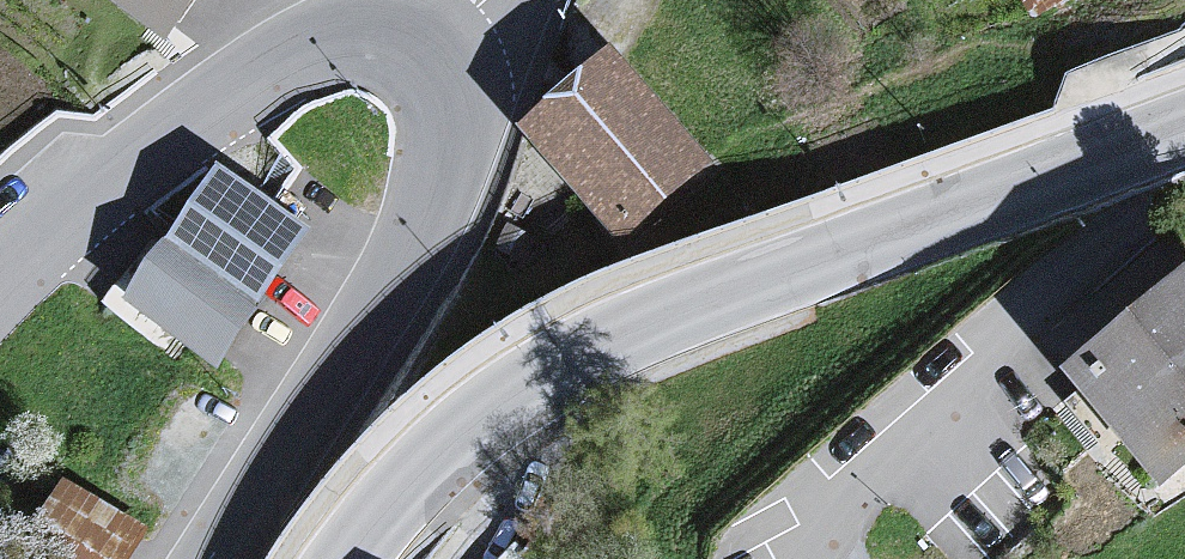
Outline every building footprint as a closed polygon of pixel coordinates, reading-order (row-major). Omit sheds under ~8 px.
[(1031,34),(1086,0),(1011,0),(1031,34)] [(710,173),(610,61),(518,143),(618,255),(710,173)] [(303,236),(209,177),(119,320),(213,379),(303,236)] [(1063,381),(1158,497),(1184,475),(1184,283),(1063,381)] [(64,495),(29,558),(134,558),(145,539),(64,495)]
